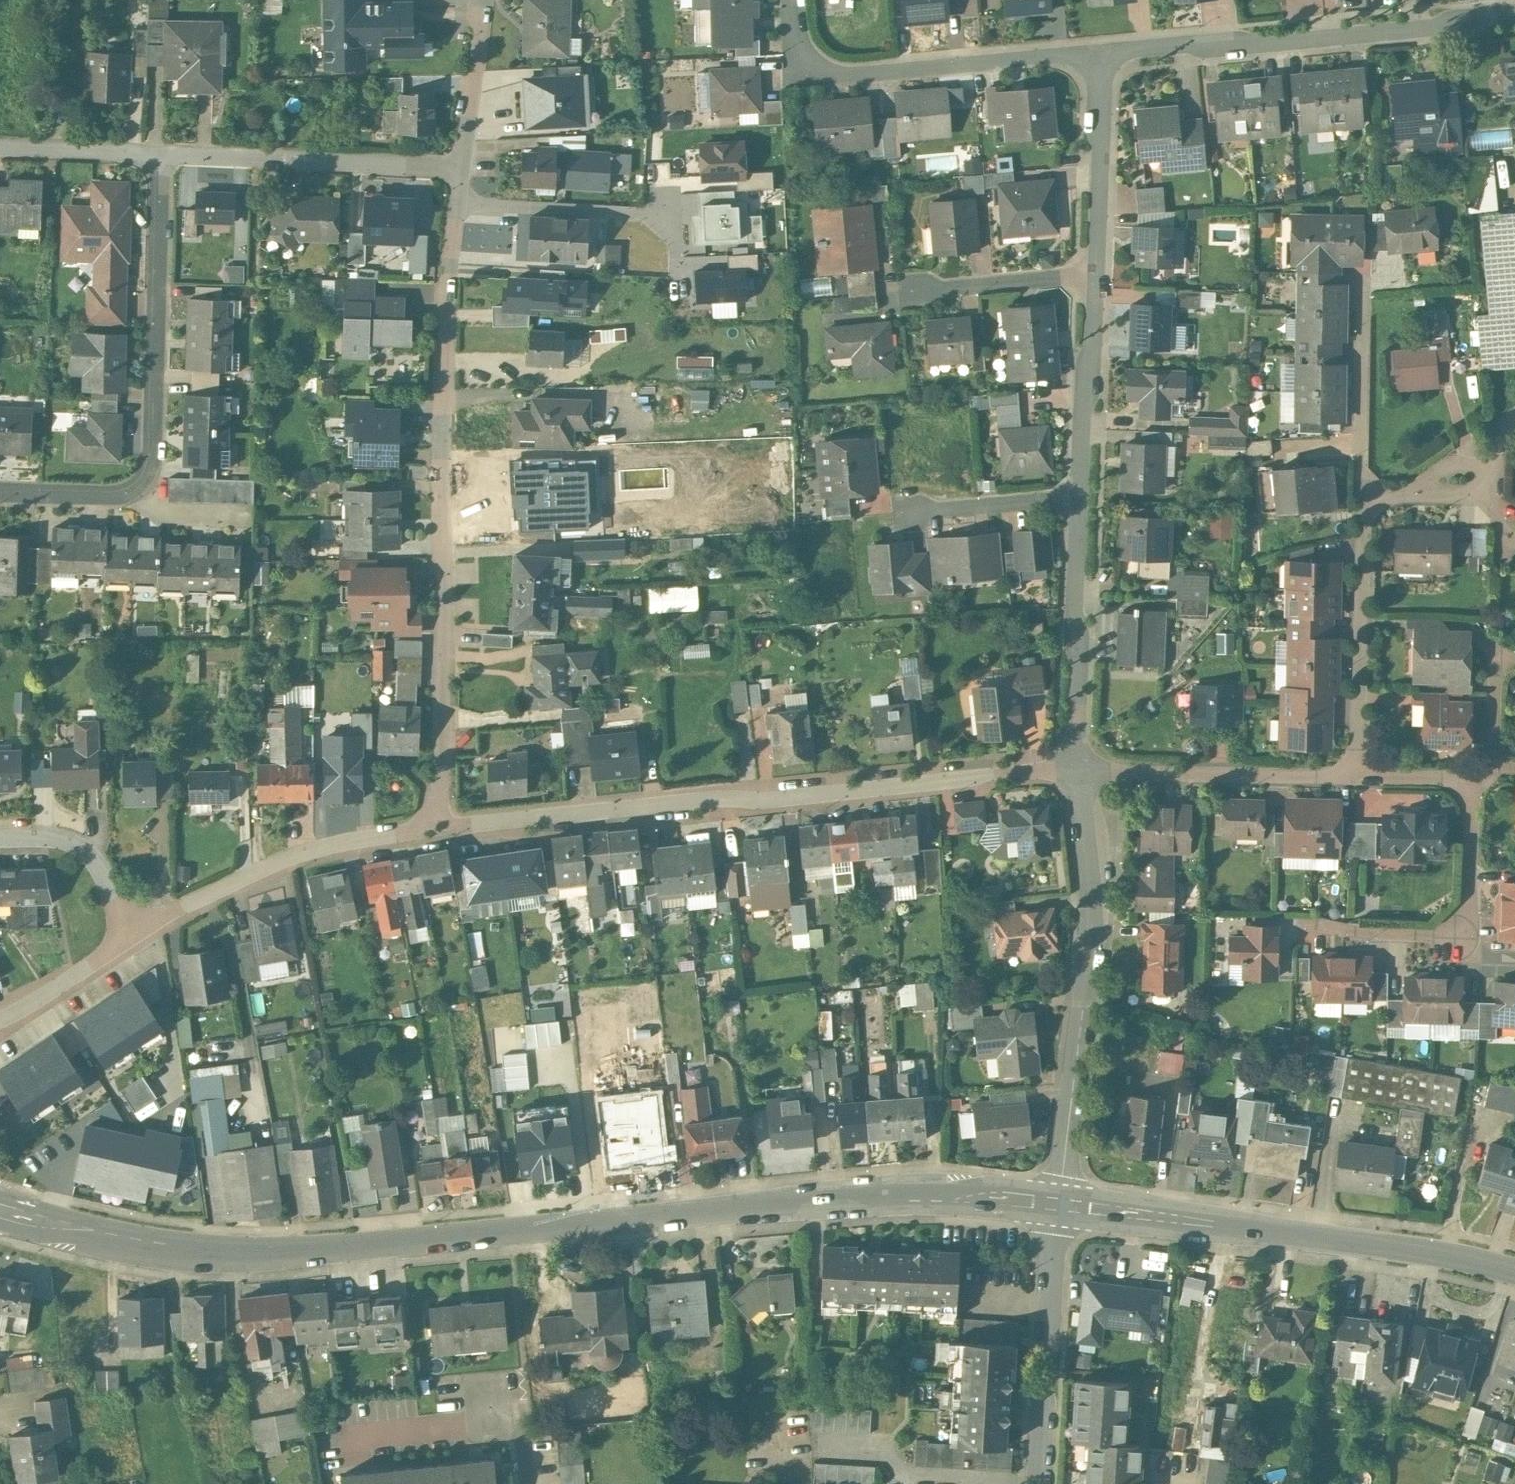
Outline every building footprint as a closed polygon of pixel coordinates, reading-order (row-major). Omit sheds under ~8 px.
[(148,18),(169,18),(169,0),(148,0),(148,18)] [(278,0),(261,0),(261,10),(277,11),(278,0)] [(363,9),(363,0),(328,0),(329,67),(364,66),(363,41),(363,9)] [(527,51),(566,52),(568,0),(528,0),(527,51)] [(696,44),(735,44),(750,43),(750,35),(749,14),(756,14),(756,1),(749,1),(749,0),(695,0),(696,44)] [(906,20),(941,17),(940,0),(904,0),(906,20)] [(1006,12),(1051,8),(1050,0),(1005,0),(1006,12)] [(363,9),(363,41),(389,41),(389,55),(412,55),(411,5),(369,5),(369,9),(363,9)] [(169,18),(148,18),(148,29),(148,56),(147,65),(166,65),(167,22),(169,22),(169,18)] [(169,22),(167,22),(166,65),(166,76),(195,77),(195,91),(220,91),(221,22),(169,22)] [(148,29),(134,29),(134,56),(148,56),(148,29)] [(750,35),(750,43),(735,44),(736,56),(760,55),(759,35),(750,35)] [(131,54),(90,53),(88,94),(129,96),(131,54)] [(1505,61),(1508,98),(1514,98),(1514,60),(1505,61)] [(581,64),(556,66),(556,77),(581,75),(581,64)] [(756,69),(712,71),(714,111),(715,111),(719,115),(735,114),(739,110),(758,109),(759,109),(758,101),(756,69)] [(1365,70),(1328,73),(1333,125),(1363,122),(1360,93),(1367,93),(1365,70)] [(1328,73),(1293,77),(1295,100),(1301,99),(1303,127),(1333,125),(1328,73)] [(581,75),(556,77),(556,79),(545,79),(545,77),(526,78),(528,125),(584,122),(581,75)] [(403,77),(379,77),(379,89),(403,90),(403,77)] [(1280,78),(1244,82),(1249,133),(1279,130),(1277,101),(1282,101),(1280,78)] [(1244,82),(1209,85),(1211,108),(1216,107),(1219,136),(1249,133),(1244,82)] [(1456,104),(1433,106),(1431,84),(1399,87),(1400,101),(1396,101),(1399,134),(1434,131),(1435,143),(1460,141),(1456,104)] [(1003,86),(988,87),(992,124),(1006,122),(1004,91),(1003,86)] [(1051,86),(1004,91),(1006,122),(1014,121),(1016,138),(1055,134),(1051,86)] [(947,92),(902,96),(905,127),(926,125),(926,132),(945,131),(944,114),(949,113),(947,92)] [(417,95),(402,94),(402,110),(384,110),(383,132),(402,132),(402,130),(416,130),(416,133),(434,133),(435,93),(417,93),(417,95)] [(782,99),(758,101),(759,109),(758,109),(759,125),(783,124),(782,99)] [(868,131),(865,100),(817,105),(821,150),(868,145),(870,145),(868,131)] [(1472,101),(1462,102),(1463,117),(1473,116),(1472,101)] [(1175,108),(1133,112),(1134,127),(1140,127),(1142,158),(1160,156),(1161,174),(1197,170),(1197,165),(1206,164),(1203,128),(1177,130),(1175,108)] [(898,116),(881,118),(882,130),(885,158),(902,157),(898,116)] [(1514,147),(1513,128),(1469,133),(1471,151),(1514,147)] [(882,130),(868,131),(870,145),(868,145),(869,160),(885,158),(882,130)] [(1207,157),(1221,158),(1222,141),(1208,141),(1207,157)] [(699,145),(701,183),(745,181),(743,143),(699,145)] [(557,148),(542,148),(542,153),(525,153),(524,183),(556,184),(557,148)] [(612,153),(569,150),(568,168),(611,171),(612,153)] [(623,153),(612,153),(611,171),(621,171),(623,153)] [(1491,156),(1464,158),(1469,211),(1496,209),(1491,156)] [(611,171),(568,168),(567,190),(609,192),(611,171)] [(1014,170),(983,173),(984,189),(1000,187),(1000,185),(1015,184),(1014,170)] [(10,179),(10,186),(0,186),(0,232),(41,234),(42,205),(43,181),(43,180),(10,179)] [(1015,184),(1000,185),(1000,187),(1004,226),(1026,224),(1027,233),(1059,230),(1054,180),(1015,184)] [(55,182),(43,181),(42,205),(54,206),(55,182)] [(95,209),(67,208),(66,239),(80,240),(80,257),(99,258),(99,274),(105,274),(105,289),(99,288),(99,292),(98,292),(98,303),(92,303),(91,319),(122,320),(124,258),(126,258),(128,210),(125,210),(126,184),(96,183),(95,209)] [(887,184),(868,186),(869,201),(888,199),(887,184)] [(1162,186),(1136,188),(1138,214),(1165,211),(1162,186)] [(234,193),(198,192),(198,210),(197,219),(233,221),(234,193)] [(338,199),(297,198),(288,213),(275,234),(286,241),(291,232),(301,238),(302,237),(337,238),(338,199)] [(973,198),(931,202),(934,229),(938,229),(941,252),(936,253),(936,254),(978,250),(973,198)] [(412,201),(367,199),(366,233),(365,240),(366,240),(411,242),(412,201)] [(692,204),(694,244),(736,243),(735,202),(692,204)] [(274,208),(275,208),(263,227),(275,234),(288,213),(276,205),(274,208)] [(198,210),(185,209),(184,237),(197,237),(197,219),(198,210)] [(865,209),(818,213),(818,215),(823,215),(825,240),(817,240),(817,245),(818,245),(820,264),(840,262),(841,267),(846,267),(873,264),(874,264),(873,246),(865,247),(864,232),(867,232),(865,209)] [(1432,209),(1386,214),(1386,218),(1390,249),(1390,250),(1436,245),(1432,209)] [(1478,215),(1488,315),(1478,315),(1483,368),(1514,365),(1514,212),(1478,215)] [(1334,217),(1306,217),(1306,239),(1296,239),(1295,257),(1301,257),(1326,258),(1333,258),(1334,217)] [(1361,218),(1334,217),(1333,258),(1360,258),(1360,249),(1361,218)] [(1373,219),(1361,218),(1360,249),(1372,249),(1373,219)] [(1386,218),(1373,219),(1372,249),(1390,249),(1386,218)] [(593,227),(535,224),(533,264),(546,264),(546,267),(558,267),(558,265),(590,267),(593,227)] [(1160,228),(1134,227),(1134,240),(1139,240),(1160,240),(1160,229),(1160,228)] [(1182,230),(1160,229),(1160,240),(1139,240),(1139,265),(1170,266),(1171,253),(1181,253),(1182,230)] [(366,233),(349,233),(348,263),(365,263),(366,240),(365,240),(366,233)] [(618,268),(619,242),(597,241),(596,268),(618,268)] [(757,263),(756,252),(732,253),(733,264),(757,263)] [(1326,258),(1301,257),(1301,272),(1326,272),(1326,258)] [(243,279),(243,262),(222,262),(222,278),(243,279)] [(873,264),(846,267),(849,296),(876,294),(873,264)] [(695,270),(696,304),(746,302),(744,268),(695,270)] [(1326,272),(1301,272),(1300,283),(1332,284),(1332,272),(1326,272)] [(373,280),(337,279),(336,305),(346,305),(346,297),(373,298),(373,280)] [(585,284),(511,279),(511,289),(506,289),(505,308),(536,310),(536,307),(555,308),(562,308),(562,304),(583,305),(584,292),(585,284)] [(1332,284),(1300,283),(1300,311),(1343,312),(1344,284),(1332,284)] [(221,287),(195,285),(195,297),(221,298),(221,287)] [(1202,291),(1176,290),(1175,305),(1201,306),(1202,291)] [(876,294),(849,296),(850,311),(877,309),(876,294)] [(195,297),(191,297),(190,334),(231,335),(231,317),(227,317),(227,301),(235,301),(235,299),(221,298),(195,297)] [(373,298),(346,297),(346,305),(345,333),(345,334),(345,354),(368,355),(368,341),(410,342),(411,321),(403,321),(403,299),(373,298)] [(1050,304),(1006,309),(1006,311),(1010,311),(1013,344),(1054,340),(1050,304)] [(1172,305),(1132,304),(1130,346),(1170,348),(1172,305)] [(1465,307),(1445,309),(1447,335),(1449,358),(1450,359),(1468,357),(1470,369),(1471,369),(1468,345),(1465,307)] [(1343,312),(1300,311),(1299,339),(1331,340),(1342,340),(1343,312)] [(968,318),(927,322),(930,363),(933,363),(933,361),(951,359),(951,361),(972,360),(971,347),(968,318)] [(564,339),(565,325),(530,323),(527,362),(562,364),(563,358),(564,339)] [(888,323),(826,328),(829,356),(831,356),(831,352),(854,350),(856,375),(893,371),(888,323)] [(624,337),(624,325),(589,327),(589,339),(624,337)] [(231,335),(190,334),(189,370),(194,370),(219,371),(233,371),(234,369),(225,368),(226,355),(230,355),(231,335)] [(125,336),(79,335),(78,357),(89,358),(89,387),(95,387),(119,388),(123,388),(125,336)] [(1447,335),(1411,338),(1412,349),(1433,347),(1435,359),(1449,358),(1447,335)] [(1411,336),(1402,337),(1403,350),(1412,349),(1411,338),(1411,336)] [(1331,340),(1299,339),(1299,351),(1331,352),(1331,340)] [(1054,340),(1013,344),(1017,377),(1013,377),(1013,379),(1057,375),(1054,340)] [(1480,344),(1468,345),(1471,369),(1483,368),(1480,344)] [(983,346),(971,347),(972,360),(973,371),(985,370),(983,346)] [(1403,350),(1394,351),(1398,389),(1437,386),(1435,359),(1433,347),(1412,349),(1403,350)] [(1331,352),(1299,351),(1299,363),(1331,364),(1331,352)] [(676,365),(712,365),(712,353),(676,353),(676,365)] [(1331,364),(1299,363),(1298,391),(1342,392),(1342,364),(1331,364)] [(219,371),(194,370),(193,382),(219,383),(219,371)] [(1185,373),(1129,371),(1127,397),(1142,398),(1141,416),(1168,418),(1169,399),(1175,399),(1175,401),(1179,401),(1179,399),(1183,400),(1185,373)] [(219,383),(193,382),(193,394),(218,395),(219,383)] [(690,386),(689,406),(709,406),(710,387),(690,386)] [(119,388),(95,387),(94,399),(119,400),(119,388)] [(1018,391),(969,396),(971,409),(999,406),(1002,431),(1022,429),(1018,391)] [(1342,392),(1298,391),(1298,419),(1329,420),(1341,420),(1342,392)] [(193,394),(189,394),(187,430),(228,431),(229,413),(224,413),(225,397),(233,397),(233,395),(218,395),(193,394)] [(119,400),(94,399),(94,414),(118,415),(119,400)] [(374,399),(347,399),(347,413),(372,413),(372,411),(373,411),(374,399)] [(588,402),(534,400),(534,413),(517,413),(516,442),(562,444),(563,424),(587,425),(588,402)] [(1231,419),(1191,418),(1190,432),(1208,433),(1245,434),(1246,407),(1231,407),(1231,419)] [(33,451),(34,409),(0,408),(0,450),(33,451)] [(373,411),(372,411),(372,413),(347,413),(346,433),(356,434),(355,463),(398,464),(400,411),(373,411)] [(94,414),(91,414),(91,434),(70,433),(69,459),(122,460),(123,415),(118,415),(94,414)] [(1329,420),(1298,419),(1298,432),(1329,432),(1329,420)] [(1022,429),(1002,431),(1006,473),(1052,469),(1048,427),(1022,429)] [(228,431),(187,430),(186,466),(191,466),(217,467),(231,468),(232,465),(223,465),(224,449),(228,449),(228,431)] [(1172,431),(1145,430),(1144,444),(1163,445),(1163,448),(1172,448),(1172,431)] [(1245,434),(1208,433),(1208,447),(1245,448),(1246,441),(1246,434),(1245,434)] [(869,439),(821,443),(824,469),(871,465),(869,439)] [(1271,439),(1246,441),(1245,448),(1245,457),(1272,454),(1271,439)] [(1144,444),(1125,444),(1123,489),(1161,490),(1162,473),(1155,472),(1156,448),(1163,448),(1163,445),(1144,444)] [(726,448),(689,445),(688,468),(725,470),(726,448)] [(871,465),(824,469),(826,494),(826,495),(849,493),(874,491),(871,465)] [(217,467),(191,466),(191,478),(194,478),(206,478),(217,479),(217,467)] [(1313,466),(1274,470),(1274,471),(1278,509),(1277,509),(1278,511),(1309,507),(1310,509),(1334,506),(1330,467),(1313,468),(1313,466)] [(547,481),(517,482),(518,493),(513,493),(513,504),(519,504),(520,531),(554,530),(554,526),(580,524),(580,511),(582,511),(582,496),(582,492),(580,470),(547,471),(547,481)] [(1274,470),(1258,472),(1262,512),(1278,511),(1277,509),(1278,509),(1274,471),(1274,470)] [(182,478),(169,477),(168,501),(181,502),(182,478)] [(191,478),(182,478),(181,502),(193,502),(194,478),(191,478)] [(206,478),(194,478),(193,502),(205,502),(206,478)] [(217,479),(206,478),(205,502),(217,503),(218,479),(217,479)] [(230,479),(218,479),(217,503),(229,503),(230,479)] [(242,480),(230,479),(229,503),(241,503),(242,480)] [(365,479),(339,479),(339,492),(347,492),(347,491),(365,491),(365,479)] [(254,480),(242,480),(241,503),(254,504),(254,480)] [(365,491),(347,491),(347,492),(347,519),(398,519),(398,491),(365,491)] [(849,493),(826,495),(826,494),(825,494),(826,507),(850,505),(849,493)] [(850,505),(826,507),(827,520),(851,517),(850,505)] [(1235,512),(1211,512),(1211,537),(1234,538),(1235,512)] [(1172,518),(1152,517),(1152,519),(1141,519),(1141,517),(1124,516),(1122,557),(1150,558),(1150,578),(1169,578),(1170,559),(1172,518)] [(398,519),(347,519),(347,546),(347,547),(368,547),(398,547),(398,519)] [(1458,525),(1457,552),(1485,553),(1485,526),(1458,525)] [(81,528),(53,528),(53,548),(52,570),(53,570),(57,570),(79,571),(81,528)] [(107,529),(81,528),(79,571),(80,571),(106,571),(107,535),(107,529)] [(1047,529),(1015,532),(1017,551),(1019,568),(1020,568),(1051,565),(1047,529)] [(1449,531),(1397,529),(1397,540),(1394,539),(1394,553),(1396,553),(1396,570),(1448,571),(1449,531)] [(991,534),(944,539),(945,554),(946,554),(948,581),(949,582),(950,582),(951,584),(955,583),(954,580),(971,578),(970,568),(994,566),(991,534)] [(134,535),(107,535),(106,571),(106,577),(133,578),(134,535)] [(161,536),(134,535),(133,578),(159,579),(160,543),(161,536)] [(0,536),(0,587),(4,588),(4,582),(29,582),(28,593),(28,597),(30,597),(30,583),(30,581),(27,581),(28,547),(28,537),(0,536)] [(620,539),(574,541),(574,558),(621,556),(620,539)] [(944,539),(927,540),(928,556),(931,582),(948,581),(946,554),(945,554),(944,539)] [(906,542),(872,545),(874,568),(870,573),(871,579),(875,582),(876,591),(909,588),(910,588),(907,558),(906,542)] [(187,544),(160,543),(159,579),(159,585),(186,586),(187,544)] [(214,544),(187,544),(186,586),(213,587),(214,544)] [(241,545),(214,544),(213,587),(240,588),(241,545)] [(1314,545),(1289,551),(1289,562),(1313,562),(1314,545)] [(368,547),(347,547),(347,546),(340,546),(340,559),(341,559),(368,559),(368,547)] [(40,547),(28,547),(27,581),(30,581),(30,583),(38,583),(40,547)] [(53,548),(40,547),(38,583),(53,584),(53,570),(52,570),(53,548)] [(1017,551),(1005,552),(1009,588),(1022,587),(1020,568),(1019,568),(1017,551)] [(571,557),(514,553),(512,577),(516,578),(514,593),(550,596),(552,580),(556,580),(557,569),(570,570),(571,557)] [(928,556),(907,558),(910,588),(909,588),(909,593),(931,591),(931,582),(928,556)] [(266,581),(266,559),(254,558),(253,581),(266,581)] [(368,559),(341,559),(341,578),(354,578),(354,571),(370,571),(377,570),(377,559),(368,559)] [(1170,559),(1169,578),(1168,597),(1176,598),(1177,574),(1186,575),(1186,559),(1170,559)] [(1313,562),(1289,562),(1289,588),(1333,589),(1333,577),(1337,573),(1337,563),(1313,562)] [(79,571),(57,570),(57,585),(62,585),(79,586),(80,571),(79,571)] [(370,571),(354,571),(354,578),(354,584),(351,584),(351,602),(354,602),(354,615),(375,615),(375,626),(402,625),(402,614),(404,614),(404,601),(408,601),(407,583),(404,583),(404,570),(377,570),(370,571)] [(1186,575),(1177,574),(1176,598),(1208,599),(1208,576),(1186,575)] [(4,582),(4,588),(0,587),(0,593),(28,593),(29,582),(4,582)] [(649,609),(699,608),(699,583),(648,584),(649,609)] [(1333,589),(1289,588),(1288,614),(1292,614),(1324,615),(1336,615),(1336,604),(1333,600),(1333,589)] [(550,596),(514,593),(513,606),(511,606),(510,625),(522,626),(538,627),(555,628),(556,609),(549,608),(550,596)] [(599,596),(567,595),(566,613),(598,614),(599,596)] [(1208,599),(1176,598),(1176,614),(1207,615),(1208,599)] [(1164,612),(1138,611),(1138,608),(1134,608),(1134,614),(1119,613),(1118,663),(1135,664),(1135,663),(1161,664),(1164,612)] [(724,612),(699,612),(699,622),(724,622),(724,612)] [(1324,615),(1292,614),(1292,626),(1324,627),(1324,615)] [(1439,618),(1408,617),(1407,637),(1422,637),(1422,633),(1439,633),(1439,618)] [(1043,622),(1028,623),(1029,635),(1043,634),(1043,622)] [(538,627),(522,626),(522,633),(537,634),(538,627)] [(1324,627),(1292,626),(1292,638),(1324,639),(1324,627)] [(1234,630),(1217,630),(1217,653),(1234,653),(1234,630)] [(512,635),(485,633),(485,646),(511,647),(512,635)] [(1421,652),(1415,652),(1415,678),(1448,679),(1467,680),(1468,676),(1469,638),(1465,634),(1439,633),(1422,633),(1422,637),(1421,652)] [(1324,639),(1292,638),(1291,665),(1335,665),(1336,639),(1330,639),(1324,639)] [(395,641),(394,657),(422,658),(423,642),(395,641)] [(683,654),(707,652),(706,643),(682,644),(683,654)] [(391,650),(375,650),(375,672),(391,672),(391,650)] [(564,654),(533,657),(536,686),(526,687),(527,706),(569,702),(564,654)] [(897,657),(900,672),(917,669),(915,654),(897,657)] [(1335,665),(1291,665),(1291,691),(1315,691),(1335,692),(1335,665)] [(1040,667),(1004,671),(1006,685),(1016,684),(1017,694),(1042,691),(1040,667)] [(421,671),(398,670),(397,684),(417,685),(421,685),(421,671)] [(919,673),(902,675),(905,699),(921,697),(919,673)] [(1467,680),(1448,679),(1448,692),(1470,693),(1471,676),(1468,676),(1467,680)] [(733,709),(749,707),(747,684),(747,677),(730,678),(733,709)] [(759,683),(747,684),(749,707),(761,706),(759,683)] [(265,684),(251,684),(250,707),(264,708),(265,684)] [(298,684),(298,706),(314,706),(314,684),(298,684)] [(396,708),(381,707),(380,749),(418,751),(420,709),(416,709),(417,685),(397,684),(396,708)] [(1006,685),(976,688),(981,738),(1021,734),(1017,694),(1016,684),(1006,685)] [(1243,687),(1195,686),(1194,722),(1230,723),(1231,702),(1243,703),(1243,687)] [(1315,691),(1291,691),(1291,703),(1315,703),(1315,691)] [(1446,692),(1414,691),(1413,706),(1425,706),(1425,704),(1446,705),(1446,692)] [(1315,703),(1291,703),(1290,715),(1314,715),(1315,703)] [(591,704),(565,706),(566,719),(592,717),(591,704)] [(907,704),(872,708),(877,750),(912,746),(907,704)] [(1446,705),(1425,704),(1425,706),(1424,728),(1421,730),(1421,743),(1424,746),(1436,746),(1439,743),(1469,744),(1470,705),(1446,705)] [(287,707),(273,707),(273,727),(287,726),(287,707)] [(301,726),(301,707),(287,707),(287,726),(301,726)] [(807,708),(766,713),(767,729),(772,729),(775,761),(812,757),(807,708)] [(1290,715),(1288,715),(1284,719),(1270,719),(1269,739),(1283,739),(1288,744),(1297,744),(1300,747),(1311,747),(1313,744),(1323,745),(1327,740),(1328,720),(1324,715),(1314,715),(1290,715)] [(566,719),(562,720),(567,766),(592,763),(589,737),(590,737),(590,730),(593,729),(592,717),(566,719)] [(77,748),(52,749),(54,785),(101,783),(97,719),(76,720),(77,748)] [(287,763),(287,726),(273,727),(273,763),(287,763)] [(301,755),(301,726),(287,726),(287,763),(297,763),(301,755)] [(590,737),(589,737),(592,763),(594,777),(639,772),(634,732),(590,737)] [(326,797),(359,796),(359,737),(326,737),(326,797)] [(0,753),(0,788),(17,788),(17,775),(22,775),(22,752),(0,753)] [(246,754),(235,754),(236,776),(247,776),(246,754)] [(525,756),(502,758),(503,766),(483,768),(486,800),(530,795),(525,756)] [(156,762),(124,763),(125,804),(157,803),(157,795),(156,762)] [(174,795),(173,762),(156,762),(157,795),(174,795)] [(273,763),(259,764),(260,800),(288,800),(287,763),(273,763)] [(297,763),(287,763),(288,800),(313,799),(314,763),(297,763)] [(229,772),(190,773),(190,803),(230,802),(229,772)] [(1263,802),(1223,801),(1222,834),(1262,835),(1263,814),(1263,802)] [(982,802),(956,805),(959,828),(984,825),(982,802)] [(1313,803),(1287,802),(1286,832),(1286,850),(1287,850),(1312,851),(1313,803)] [(1339,804),(1313,803),(1312,851),(1337,852),(1338,852),(1339,833),(1339,804)] [(1189,808),(1144,807),(1142,848),(1174,849),(1188,849),(1189,808)] [(1047,808),(1002,812),(1005,838),(1006,837),(1009,840),(1016,839),(1018,836),(1021,836),(1023,856),(1048,853),(1046,834),(1050,833),(1047,808)] [(1423,814),(1403,813),(1403,817),(1384,817),(1383,849),(1399,849),(1407,859),(1417,859),(1422,854),(1441,854),(1442,818),(1423,818),(1423,814)] [(1275,814),(1263,814),(1262,835),(1262,844),(1274,844),(1274,831),(1275,814)] [(915,815),(888,817),(891,854),(894,883),(912,881),(911,868),(909,868),(907,852),(918,851),(915,815)] [(888,817),(858,821),(862,857),(873,855),(875,871),(874,871),(876,885),(894,883),(891,854),(888,817)] [(858,821),(829,824),(833,860),(832,860),(833,861),(832,861),(834,872),(836,891),(839,891),(855,890),(854,884),(851,858),(862,857),(858,821)] [(1376,822),(1350,821),(1350,833),(1349,857),(1375,858),(1376,822)] [(829,823),(801,826),(804,864),(832,861),(833,861),(832,860),(833,860),(829,824),(829,823)] [(638,829),(608,832),(612,867),(612,869),(619,868),(622,897),(623,908),(636,906),(632,867),(642,866),(638,829)] [(1286,832),(1274,831),(1274,844),(1274,855),(1287,856),(1287,850),(1286,850),(1286,832)] [(608,832),(581,835),(585,871),(595,869),(598,895),(609,893),(607,867),(612,867),(608,832)] [(1350,833),(1339,833),(1338,852),(1337,852),(1337,857),(1349,857),(1350,833)] [(581,835),(552,838),(554,859),(557,884),(586,880),(585,871),(581,835)] [(784,837),(747,841),(749,859),(746,860),(749,883),(750,893),(751,897),(767,895),(768,905),(791,903),(788,879),(784,837)] [(710,843),(682,847),(687,893),(714,889),(715,889),(714,877),(710,843)] [(682,847),(654,850),(657,875),(655,875),(655,880),(657,880),(658,883),(659,896),(660,896),(687,893),(682,847)] [(939,848),(924,849),(927,885),(941,884),(939,848)] [(1142,848),(1141,848),(1140,876),(1137,876),(1136,911),(1172,912),(1174,849),(1142,848)] [(540,849),(501,855),(507,895),(544,889),(546,889),(541,861),(540,849)] [(448,850),(417,856),(423,889),(424,893),(455,887),(452,874),(448,850)] [(501,855),(463,860),(465,872),(469,901),(470,901),(507,895),(501,855)] [(417,856),(392,861),(398,895),(403,894),(407,919),(413,918),(412,914),(422,912),(418,890),(423,889),(417,856)] [(557,884),(554,859),(541,861),(546,889),(544,889),(545,897),(558,895),(557,884)] [(746,860),(725,863),(727,876),(729,896),(750,893),(749,883),(746,860)] [(392,861),(365,866),(371,900),(377,899),(381,919),(391,918),(392,922),(398,920),(393,895),(398,895),(392,861)] [(45,868),(21,868),(21,869),(22,915),(23,927),(37,927),(37,902),(53,902),(45,868)] [(0,869),(0,904),(17,903),(17,907),(12,907),(12,915),(8,915),(9,927),(23,927),(22,915),(21,869),(0,869)] [(346,870),(313,878),(316,893),(314,894),(322,927),(341,922),(339,910),(354,907),(346,870)] [(465,872),(452,874),(455,887),(456,893),(459,909),(471,908),(470,901),(469,901),(465,872)] [(727,876),(714,877),(715,889),(714,889),(715,901),(729,899),(729,896),(727,876)] [(658,883),(646,884),(650,918),(662,917),(660,896),(659,896),(658,883)] [(1502,883),(1501,911),(1514,911),(1514,883),(1502,883)] [(1014,899),(989,902),(991,919),(998,919),(997,917),(1016,915),(1014,899)] [(287,906),(251,913),(255,939),(260,962),(296,955),(287,906)] [(805,906),(790,908),(793,933),(807,932),(805,906)] [(1016,915),(997,917),(998,919),(1000,942),(1013,941),(1025,958),(1038,956),(1042,948),(1054,947),(1053,936),(1056,931),(1051,926),(1050,911),(1016,915)] [(1501,911),(1501,939),(1514,939),(1514,911),(1501,911)] [(630,918),(617,919),(619,934),(632,932),(630,918)] [(1183,924),(1142,923),(1142,937),(1146,937),(1181,938),(1182,938),(1183,924)] [(1277,926),(1246,925),(1245,937),(1277,938),(1277,926)] [(467,931),(472,954),(485,952),(480,929),(467,931)] [(1181,938),(1146,937),(1144,987),(1180,988),(1181,938)] [(1245,937),(1230,937),(1229,960),(1241,960),(1241,963),(1245,963),(1244,977),(1276,978),(1277,938),(1245,937)] [(255,939),(238,943),(245,982),(263,979),(260,962),(255,939)] [(220,950),(181,956),(188,999),(227,993),(220,950)] [(1309,957),(1296,957),(1296,981),(1309,981),(1309,957)] [(1342,958),(1314,957),(1313,999),(1341,999),(1342,958)] [(1370,958),(1342,958),(1341,999),(1369,1000),(1370,972),(1370,958)] [(164,968),(154,970),(157,989),(167,988),(164,968)] [(492,972),(470,976),(473,994),(495,990),(492,972)] [(1388,972),(1370,972),(1369,1000),(1387,1000),(1387,999),(1388,972)] [(1433,978),(1406,978),(1405,999),(1405,1019),(1406,1019),(1433,1020),(1433,978)] [(1461,979),(1433,978),(1433,1020),(1460,1020),(1461,1020),(1461,1001),(1461,979)] [(78,1016),(108,1062),(163,1027),(132,980),(78,1016)] [(933,982),(899,985),(900,1005),(914,1004),(915,1009),(934,1008),(933,982)] [(1497,982),(1496,1002),(1495,1024),(1496,1024),(1514,1025),(1514,982),(1497,982)] [(1405,999),(1387,999),(1387,1000),(1387,1027),(1406,1027),(1406,1019),(1405,1019),(1405,999)] [(1479,1002),(1461,1001),(1461,1020),(1460,1020),(1460,1028),(1478,1029),(1479,1002)] [(1496,1002),(1479,1002),(1478,1029),(1478,1038),(1496,1038),(1496,1024),(1495,1024),(1496,1002)] [(982,1003),(950,1007),(953,1029),(977,1027),(976,1020),(983,1019),(982,1003)] [(529,1005),(530,1018),(555,1017),(554,1004),(529,1005)] [(1015,1010),(1005,1011),(1004,1012),(1004,1013),(1001,1017),(983,1019),(976,1020),(977,1027),(980,1056),(999,1053),(1001,1069),(1021,1066),(1022,1068),(1027,1073),(1035,1072),(1039,1066),(1039,1059),(1036,1057),(1032,1014),(1020,1015),(1016,1012),(1016,1011),(1015,1010)] [(256,1031),(287,1025),(285,1016),(254,1022),(256,1031)] [(524,1044),(562,1042),(561,1019),(523,1021),(524,1044)] [(259,1033),(261,1042),(288,1036),(285,1026),(259,1033)] [(27,1115),(83,1079),(53,1031),(0,1065),(0,1074),(27,1115)] [(270,1043),(262,1044),(265,1056),(272,1055),(270,1043)] [(834,1046),(820,1048),(822,1068),(823,1080),(837,1079),(834,1046)] [(1184,1053),(1161,1050),(1158,1071),(1181,1074),(1184,1053)] [(679,1081),(675,1052),(665,1053),(666,1069),(668,1083),(679,1081)] [(665,1053),(655,1055),(656,1070),(666,1069),(665,1053)] [(651,1055),(627,1058),(630,1079),(654,1075),(651,1055)] [(1336,1055),(1330,1094),(1341,1096),(1347,1057),(1336,1055)] [(1460,1076),(1347,1057),(1341,1096),(1402,1106),(1424,1110),(1453,1115),(1460,1076)] [(822,1068),(811,1069),(814,1101),(825,1100),(823,1080),(822,1068)] [(528,1069),(495,1072),(497,1101),(530,1098),(528,1069)] [(914,1071),(899,1072),(901,1098),(894,1099),(897,1135),(911,1134),(911,1140),(924,1138),(924,1133),(925,1133),(922,1096),(916,1097),(914,1071)] [(121,1084),(136,1116),(160,1105),(144,1073),(121,1084)] [(885,1073),(870,1074),(872,1101),(866,1101),(869,1137),(897,1135),(894,1099),(888,1099),(885,1073)] [(654,1075),(630,1079),(636,1129),(633,1129),(632,1121),(616,1123),(622,1167),(635,1166),(635,1168),(652,1166),(652,1163),(666,1161),(654,1075)] [(860,1102),(858,1075),(842,1077),(844,1103),(838,1103),(841,1145),(853,1144),(853,1139),(869,1137),(866,1101),(860,1102)] [(1490,1082),(1485,1105),(1514,1112),(1514,1086),(1490,1082)] [(708,1086),(681,1090),(689,1159),(716,1155),(712,1118),(708,1086)] [(1192,1089),(1181,1087),(1178,1113),(1189,1114),(1192,1089)] [(737,1091),(717,1094),(720,1117),(712,1118),(716,1155),(717,1155),(745,1152),(737,1091)] [(442,1096),(434,1098),(438,1116),(446,1114),(442,1096)] [(272,1144),(233,1149),(226,1097),(194,1101),(209,1223),(281,1213),(272,1144)] [(802,1097),(765,1101),(770,1145),(784,1144),(783,1141),(812,1138),(810,1114),(804,1114),(802,1097)] [(1166,1101),(1132,1097),(1130,1121),(1163,1125),(1166,1101)] [(1254,1099),(1238,1097),(1235,1115),(1236,1115),(1234,1141),(1247,1142),(1254,1099)] [(434,1098),(424,1100),(430,1134),(441,1132),(438,1116),(434,1098)] [(1270,1101),(1254,1099),(1247,1142),(1247,1143),(1259,1144),(1260,1137),(1264,1138),(1267,1120),(1270,1101)] [(990,1105),(971,1107),(977,1154),(1005,1151),(1005,1145),(1031,1142),(1027,1106),(997,1109),(997,1115),(991,1116),(990,1105)] [(1424,1110),(1402,1106),(1394,1152),(1416,1156),(1424,1110)] [(959,1135),(969,1134),(968,1109),(958,1110),(959,1135)] [(1209,1154),(1214,1113),(1192,1110),(1187,1152),(1209,1154)] [(475,1112),(464,1114),(468,1132),(478,1131),(475,1112)] [(1214,1113),(1209,1154),(1232,1157),(1234,1141),(1236,1115),(1235,1115),(1214,1113)] [(288,1119),(272,1121),(275,1142),(291,1140),(288,1119)] [(1311,1126),(1267,1120),(1264,1138),(1260,1137),(1259,1144),(1256,1166),(1258,1167),(1278,1170),(1277,1174),(1294,1177),(1293,1179),(1295,1179),(1299,1154),(1305,1155),(1305,1157),(1306,1157),(1311,1126)] [(382,1122),(376,1122),(376,1123),(365,1125),(371,1166),(374,1184),(376,1184),(377,1195),(398,1192),(396,1181),(402,1180),(393,1121),(382,1122)] [(1163,1125),(1130,1121),(1126,1156),(1159,1160),(1163,1125)] [(146,1135),(86,1122),(74,1179),(97,1184),(96,1189),(145,1199),(148,1182),(171,1187),(182,1134),(148,1127),(146,1135)] [(464,1132),(446,1134),(448,1156),(445,1156),(451,1190),(478,1187),(472,1153),(465,1154),(464,1146),(466,1146),(464,1132)] [(489,1136),(469,1138),(472,1153),(478,1187),(505,1184),(499,1150),(492,1151),(491,1145),(490,1145),(489,1136)] [(561,1139),(518,1146),(524,1181),(567,1175),(561,1139)] [(291,1140),(275,1142),(279,1173),(296,1170),(294,1151),(295,1151),(293,1140),(291,1140)] [(1234,1141),(1232,1157),(1231,1167),(1243,1168),(1247,1143),(1247,1142),(1234,1141)] [(443,1143),(423,1145),(424,1159),(419,1159),(424,1194),(451,1190),(445,1156),(443,1143)] [(1259,1144),(1247,1143),(1243,1168),(1257,1170),(1258,1167),(1256,1166),(1259,1144)] [(1394,1151),(1340,1143),(1335,1184),(1388,1191),(1394,1151)] [(1490,1143),(1479,1179),(1504,1187),(1499,1204),(1514,1209),(1514,1159),(1508,1156),(1510,1149),(1490,1143)] [(295,1151),(294,1151),(296,1170),(302,1211),(342,1205),(333,1145),(295,1151)] [(0,1158),(0,1175),(3,1178),(12,1169),(0,1158)] [(371,1166),(346,1169),(352,1205),(378,1201),(377,1195),(376,1184),(374,1184),(371,1166)] [(889,1308),(891,1254),(867,1253),(863,1248),(859,1253),(842,1252),(843,1247),(824,1246),(821,1313),(839,1313),(839,1311),(856,1312),(856,1307),(889,1308)] [(891,1254),(889,1308),(921,1309),(921,1314),(938,1315),(938,1318),(955,1318),(958,1252),(940,1251),(940,1256),(923,1255),(919,1251),(915,1255),(891,1254)] [(754,1278),(734,1297),(751,1314),(762,1303),(771,1302),(772,1304),(774,1304),(774,1307),(794,1306),(791,1272),(772,1274),(772,1277),(754,1278)] [(0,1277),(0,1330),(27,1335),(35,1283),(0,1277)] [(1160,1288),(1082,1278),(1074,1343),(1102,1346),(1104,1326),(1155,1333),(1160,1288)] [(1204,1282),(1190,1278),(1183,1304),(1191,1306),(1193,1299),(1199,1300),(1204,1282)] [(702,1282),(668,1285),(668,1290),(653,1291),(657,1334),(707,1330),(702,1282)] [(617,1287),(577,1291),(578,1306),(583,1306),(584,1316),(564,1318),(564,1315),(542,1317),(544,1339),(542,1339),(546,1380),(562,1378),(559,1349),(593,1345),(594,1352),(596,1357),(599,1360),(604,1363),(609,1363),(613,1362),(617,1359),(620,1355),(621,1350),(620,1342),(627,1342),(629,1341),(625,1307),(619,1308),(617,1287)] [(328,1291),(291,1294),(290,1293),(289,1293),(295,1330),(297,1340),(330,1337),(331,1337),(328,1302),(329,1302),(328,1291)] [(289,1293),(261,1296),(271,1352),(273,1360),(286,1359),(282,1338),(278,1337),(277,1332),(295,1330),(289,1293)] [(261,1294),(240,1298),(250,1356),(271,1352),(261,1296),(261,1294)] [(369,1296),(358,1297),(358,1299),(329,1302),(328,1302),(331,1337),(330,1337),(331,1346),(353,1344),(352,1339),(382,1336),(383,1341),(405,1339),(401,1295),(369,1298),(369,1296)] [(224,1296),(185,1296),(185,1312),(188,1338),(199,1338),(199,1365),(214,1365),(214,1338),(225,1337),(224,1296)] [(163,1297),(119,1299),(121,1357),(162,1356),(162,1372),(179,1371),(176,1355),(165,1353),(163,1297)] [(462,1305),(431,1308),(435,1351),(456,1349),(456,1344),(485,1341),(486,1347),(508,1345),(504,1301),(474,1304),(474,1301),(462,1302),(462,1305)] [(641,1347),(637,1306),(625,1307),(629,1341),(627,1342),(628,1349),(641,1347)] [(1293,1320),(1263,1316),(1260,1335),(1263,1336),(1260,1354),(1282,1356),(1283,1346),(1311,1350),(1314,1322),(1312,1322),(1313,1313),(1294,1310),(1293,1320)] [(188,1338),(185,1312),(170,1312),(175,1339),(188,1338)] [(1370,1320),(1340,1316),(1334,1364),(1338,1365),(1337,1376),(1342,1376),(1341,1384),(1352,1385),(1353,1376),(1352,1376),(1354,1359),(1365,1361),(1370,1320)] [(1020,1322),(960,1318),(958,1342),(1015,1346),(1018,1346),(1020,1322)] [(1400,1324),(1370,1320),(1365,1361),(1363,1378),(1393,1382),(1400,1324)] [(1510,1320),(1494,1372),(1514,1378),(1514,1321),(1510,1320)] [(1477,1341),(1415,1324),(1407,1352),(1424,1357),(1418,1381),(1462,1393),(1477,1341)] [(1260,1335),(1246,1334),(1242,1370),(1258,1372),(1260,1354),(1263,1336),(1260,1335)] [(953,1399),(1007,1401),(1008,1388),(1012,1384),(1008,1380),(1009,1364),(1014,1364),(1015,1346),(958,1342),(949,1342),(948,1359),(950,1359),(949,1377),(954,1377),(953,1399)] [(726,1346),(714,1347),(716,1370),(728,1369),(726,1346)] [(32,1354),(6,1357),(8,1371),(34,1368),(32,1354)] [(34,1368),(8,1371),(11,1391),(55,1385),(53,1365),(34,1368)] [(120,1369),(95,1370),(96,1394),(120,1393),(120,1369)] [(1129,1384),(1076,1381),(1073,1442),(1089,1443),(1125,1444),(1129,1384)] [(66,1396),(39,1400),(43,1429),(53,1428),(54,1439),(72,1436),(66,1396)] [(1007,1401),(953,1399),(950,1443),(952,1444),(1004,1447),(1005,1422),(1010,1418),(1006,1414),(1007,1401)] [(872,1410),(812,1406),(810,1430),(870,1434),(872,1410)] [(1225,1409),(1205,1407),(1201,1443),(1221,1446),(1223,1423),(1225,1409)] [(306,1409),(251,1419),(256,1443),(257,1443),(279,1439),(307,1436),(306,1409)] [(1500,1419),(1484,1413),(1476,1432),(1492,1438),(1500,1419)] [(1500,1419),(1492,1438),(1510,1445),(1514,1433),(1514,1425),(1500,1419)] [(1235,1425),(1223,1423),(1221,1446),(1232,1447),(1235,1425)] [(557,1426),(562,1483),(588,1483),(582,1424),(557,1426)] [(43,1429),(14,1433),(21,1481),(59,1476),(54,1439),(53,1428),(43,1429)] [(279,1439),(257,1443),(260,1457),(282,1453),(279,1439)] [(928,1440),(916,1439),(914,1466),(927,1467),(928,1440)] [(1089,1443),(1087,1483),(1139,1483),(1141,1445),(1125,1444),(1089,1443)] [(1221,1446),(1201,1443),(1199,1456),(1209,1457),(1229,1459),(1230,1459),(1232,1447),(1221,1446)] [(1004,1447),(952,1444),(951,1468),(1011,1472),(1013,1448),(1004,1447)] [(420,1483),(497,1483),(494,1457),(481,1459),(418,1466),(420,1483)] [(1209,1457),(1205,1483),(1225,1483),(1229,1459),(1209,1457)] [(1487,1457),(1481,1480),(1497,1483),(1507,1483),(1513,1464),(1487,1457)] [(815,1463),(814,1483),(874,1483),(875,1466),(815,1463)] [(418,1466),(341,1474),(342,1483),(420,1483),(418,1466)]
